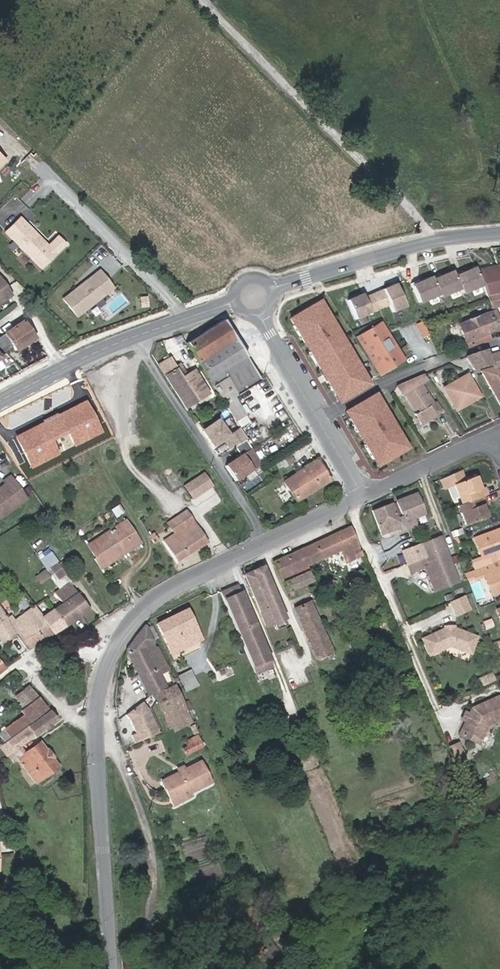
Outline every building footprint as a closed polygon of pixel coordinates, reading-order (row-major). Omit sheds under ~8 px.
[(58,239),(48,248),(21,220),(6,234),(42,271),(57,256),(66,247),(58,239)] [(497,266),(476,271),(481,284),(487,296),(499,293),(499,275),(497,266)] [(461,293),(481,284),(476,271),(474,268),(462,273),(461,270),(453,274),(459,288),(461,293)] [(101,272),(64,300),(77,318),(114,290),(101,272)] [(459,288),(453,274),(452,272),(440,277),(439,274),(431,278),(438,294),(439,297),(459,288)] [(438,294),(431,278),(419,283),(418,280),(410,283),(418,303),(438,294)] [(11,295),(0,279),(0,303),(11,295)] [(374,297),(379,309),(389,305),(392,312),(405,307),(395,284),(382,290),(383,293),(374,297)] [(487,296),(492,308),(499,306),(499,293),(487,296)] [(373,294),(364,298),(362,294),(347,301),(355,320),(379,309),(374,297),(373,294)] [(367,370),(349,339),(352,337),(347,329),(331,338),(330,337),(336,334),(332,328),(337,325),(327,309),(318,315),(319,318),(300,330),(305,338),(302,341),(304,344),(300,346),(334,401),(375,377),(371,368),(367,370)] [(458,324),(465,343),(466,342),(468,348),(491,339),(488,334),(499,329),(499,320),(495,309),(458,324)] [(261,380),(223,320),(186,343),(234,421),(235,421),(245,415),(235,398),(261,380)] [(34,339),(23,321),(4,333),(0,336),(0,348),(4,352),(13,346),(16,351),(34,339)] [(406,361),(382,322),(377,325),(382,333),(396,355),(401,364),(406,361)] [(382,333),(377,325),(358,337),(363,345),(382,333)] [(396,355),(382,333),(363,345),(381,376),(392,369),(387,361),(396,355)] [(489,354),(487,350),(466,356),(474,370),(491,365),(492,365),(489,354)] [(489,354),(492,365),(491,365),(492,368),(480,371),(499,406),(499,351),(489,354)] [(401,364),(396,355),(387,361),(392,369),(401,364)] [(157,364),(185,408),(209,394),(194,370),(186,375),(179,363),(175,366),(170,357),(157,364)] [(433,404),(421,384),(428,380),(423,374),(396,386),(402,396),(405,395),(416,413),(414,414),(420,424),(441,411),(436,402),(433,404)] [(478,393),(467,374),(443,388),(456,410),(466,404),(464,401),(478,393)] [(466,404),(479,397),(478,393),(464,401),(466,404)] [(411,447),(379,394),(348,412),(381,466),(411,447)] [(104,432),(87,400),(17,436),(33,468),(104,432)] [(230,449),(234,446),(245,439),(246,439),(239,428),(228,435),(217,420),(202,431),(212,446),(223,439),(230,449)] [(240,455),(225,466),(235,481),(261,463),(245,439),(234,446),(240,455)] [(295,462),(289,454),(283,458),(289,465),(295,462)] [(331,480),(318,459),(283,481),(296,502),(331,480)] [(204,473),(198,477),(206,489),(212,485),(204,473)] [(12,494),(20,489),(10,475),(2,480),(5,484),(0,487),(0,518),(19,505),(12,494)] [(206,489),(198,477),(183,487),(191,499),(206,489)] [(486,495),(484,488),(482,488),(479,489),(477,484),(474,477),(454,484),(459,497),(462,496),(464,503),(483,496),(486,495)] [(27,499),(20,489),(12,494),(19,505),(27,499)] [(425,514),(417,493),(396,501),(402,517),(397,519),(400,526),(405,525),(407,530),(417,526),(414,519),(425,514)] [(483,511),(481,506),(484,505),(486,504),(483,496),(464,503),(462,504),(461,505),(463,511),(460,512),(465,526),(486,518),(483,511)] [(114,503),(120,512),(123,510),(117,501),(114,503)] [(109,507),(114,515),(120,512),(114,503),(109,507)] [(397,519),(391,503),(372,511),(381,535),(399,528),(401,533),(407,530),(405,525),(400,526),(397,519)] [(207,542),(186,510),(177,517),(185,527),(174,534),(163,541),(177,561),(207,542)] [(185,527),(177,517),(167,523),(174,534),(185,527)] [(115,531),(127,523),(126,520),(113,529),(115,531)] [(125,549),(138,541),(127,523),(115,531),(113,529),(105,534),(105,535),(88,546),(94,556),(99,554),(100,555),(94,559),(100,569),(118,557),(116,555),(122,551),(120,548),(123,546),(125,549)] [(362,555),(350,526),(296,551),(305,568),(306,567),(306,566),(340,550),(346,563),(362,555)] [(499,529),(474,538),(481,559),(471,562),(474,569),(499,560),(499,532),(499,529)] [(88,546),(105,535),(105,534),(87,545),(88,546)] [(439,537),(401,551),(409,573),(424,568),(433,592),(457,582),(439,537)] [(313,581),(306,567),(305,568),(296,551),(273,562),(287,593),(288,593),(291,598),(296,596),(295,590),(313,581)] [(57,562),(58,562),(50,552),(39,560),(46,570),(49,568),(57,562)] [(472,570),(475,579),(483,576),(491,596),(499,592),(499,560),(474,569),(472,570)] [(40,584),(50,577),(59,589),(69,582),(71,581),(65,573),(70,570),(64,561),(59,564),(58,562),(57,562),(66,575),(58,581),(49,568),(46,570),(35,577),(40,584)] [(66,575),(57,562),(49,568),(58,581),(66,575)] [(283,617),(262,565),(244,573),(265,625),(283,617)] [(89,610),(76,593),(69,582),(59,589),(54,592),(62,603),(57,607),(69,624),(89,610)] [(273,666),(257,630),(253,632),(247,617),(251,615),(248,609),(244,611),(238,597),(242,595),(238,585),(220,592),(255,674),(273,666)] [(248,609),(242,595),(238,597),(244,611),(248,609)] [(469,610),(464,596),(449,602),(455,616),(469,610)] [(333,653),(310,601),(294,608),(316,660),(333,653)] [(16,621),(35,607),(33,604),(14,618),(16,621)] [(27,649),(69,624),(57,607),(42,616),(35,607),(16,621),(14,618),(11,615),(8,618),(7,618),(16,635),(27,649)] [(2,644),(16,636),(0,608),(0,640),(2,644)] [(202,640),(186,609),(156,624),(171,655),(202,640)] [(257,630),(251,615),(247,617),(253,632),(257,630)] [(492,626),(490,620),(484,622),(486,628),(492,626)] [(137,634),(126,649),(127,650),(126,651),(149,696),(152,694),(165,688),(159,675),(168,671),(157,649),(151,647),(153,641),(145,625),(137,634)] [(474,645),(477,637),(454,627),(453,630),(444,630),(443,628),(420,639),(429,656),(449,646),(464,652),(467,643),(474,645)] [(471,654),(474,645),(467,643),(464,652),(471,654)] [(180,681),(192,675),(190,670),(177,676),(180,681)] [(495,681),(491,673),(477,679),(481,687),(495,681)] [(192,675),(180,681),(185,692),(197,685),(192,675)] [(182,704),(173,684),(165,688),(152,694),(165,720),(164,721),(168,729),(172,727),(168,718),(185,709),(182,704)] [(25,707),(38,697),(28,686),(15,697),(25,707)] [(498,696),(471,708),(469,713),(464,722),(458,735),(478,744),(487,725),(499,719),(499,701),(498,696)] [(12,736),(47,709),(38,697),(25,707),(22,710),(25,714),(6,728),(12,736)] [(191,706),(188,701),(182,704),(185,709),(191,706)] [(158,733),(148,710),(142,702),(125,715),(130,721),(135,733),(131,736),(134,744),(158,733)] [(189,718),(185,709),(168,718),(172,727),(189,718)] [(464,722),(469,713),(464,710),(459,720),(464,722)] [(59,767),(53,758),(54,757),(47,749),(41,741),(25,753),(20,746),(56,719),(50,711),(9,740),(15,749),(16,749),(22,757),(19,759),(37,783),(59,767)] [(191,722),(189,718),(172,727),(174,731),(191,722)] [(6,728),(0,732),(0,737),(4,742),(12,736),(6,728)] [(195,742),(193,737),(185,742),(187,746),(195,742)] [(15,749),(9,740),(2,746),(8,755),(15,749)] [(186,755),(202,746),(199,740),(195,742),(187,746),(183,748),(186,755)] [(464,758),(457,743),(447,747),(454,762),(464,758)] [(211,782),(200,761),(160,781),(169,799),(188,790),(189,793),(211,782)] [(172,805),(191,796),(189,793),(188,790),(169,799),(172,805)] [(150,942),(151,933),(139,932),(138,941),(150,942)]
